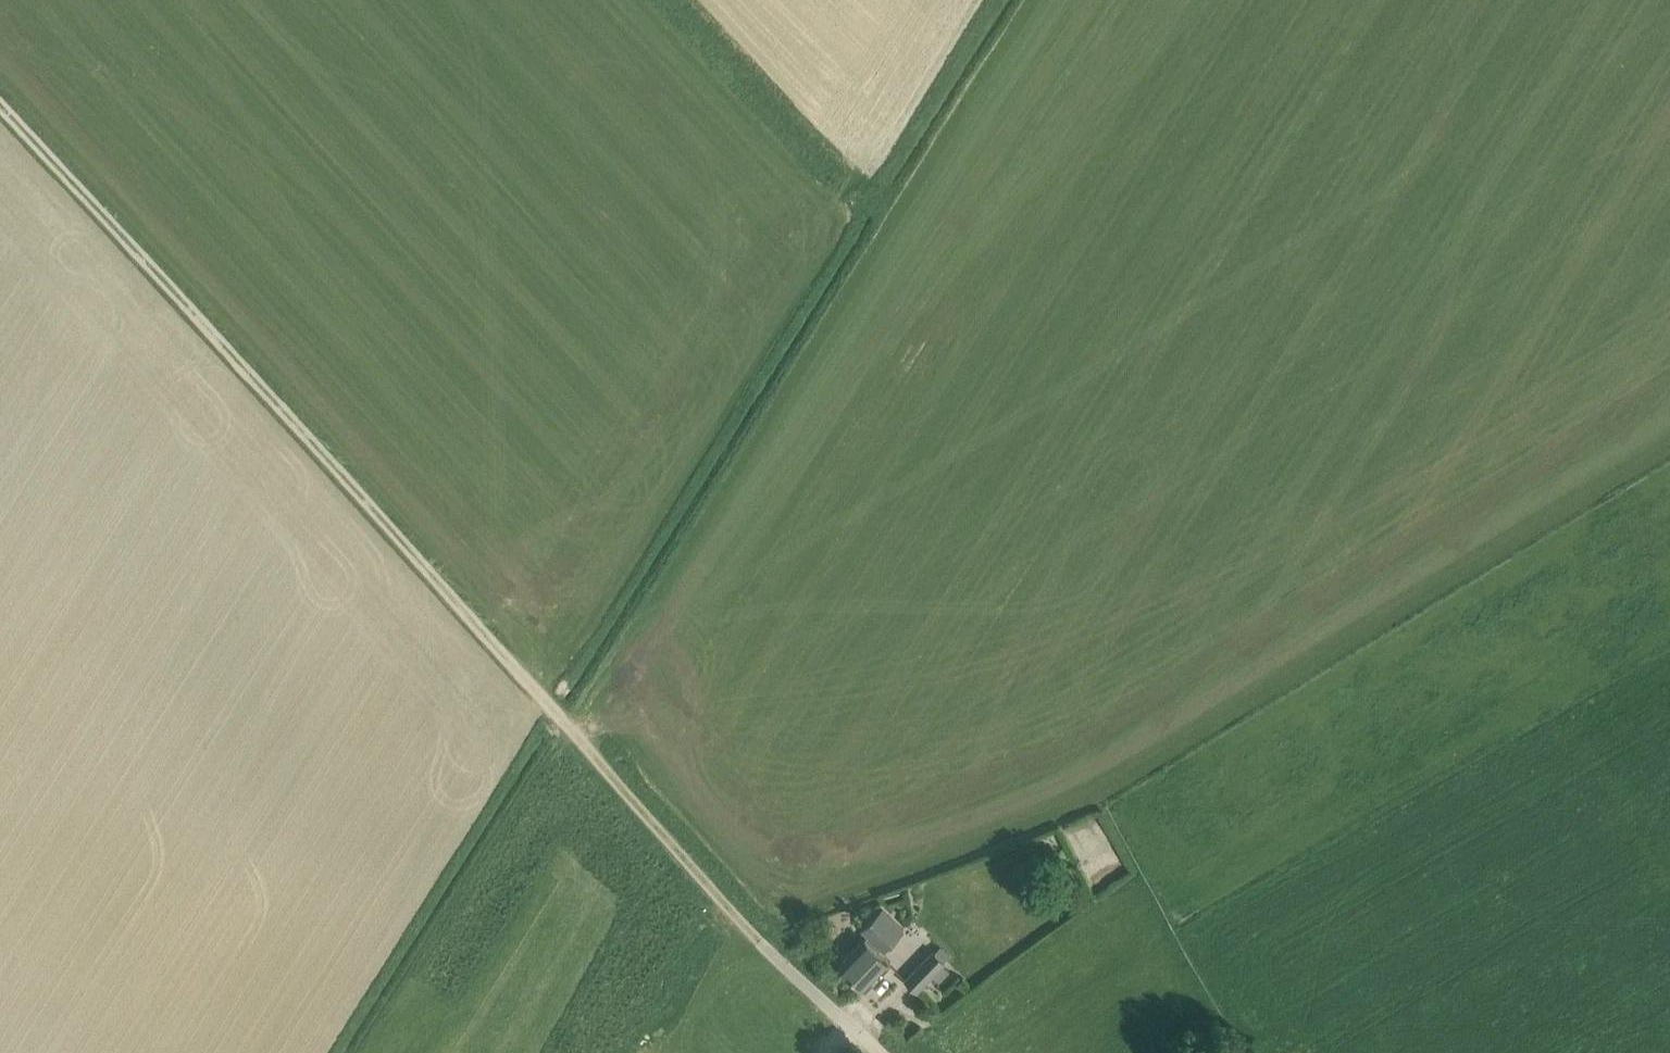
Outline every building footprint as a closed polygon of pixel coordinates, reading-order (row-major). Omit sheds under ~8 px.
[(866,988),(874,980),(889,965),(877,953),(881,949),(883,952),(903,931),(882,911),(862,931),(868,937),(864,941),(863,940),(840,963),(866,988)] [(945,964),(934,975),(940,980),(950,969),(945,964)]
